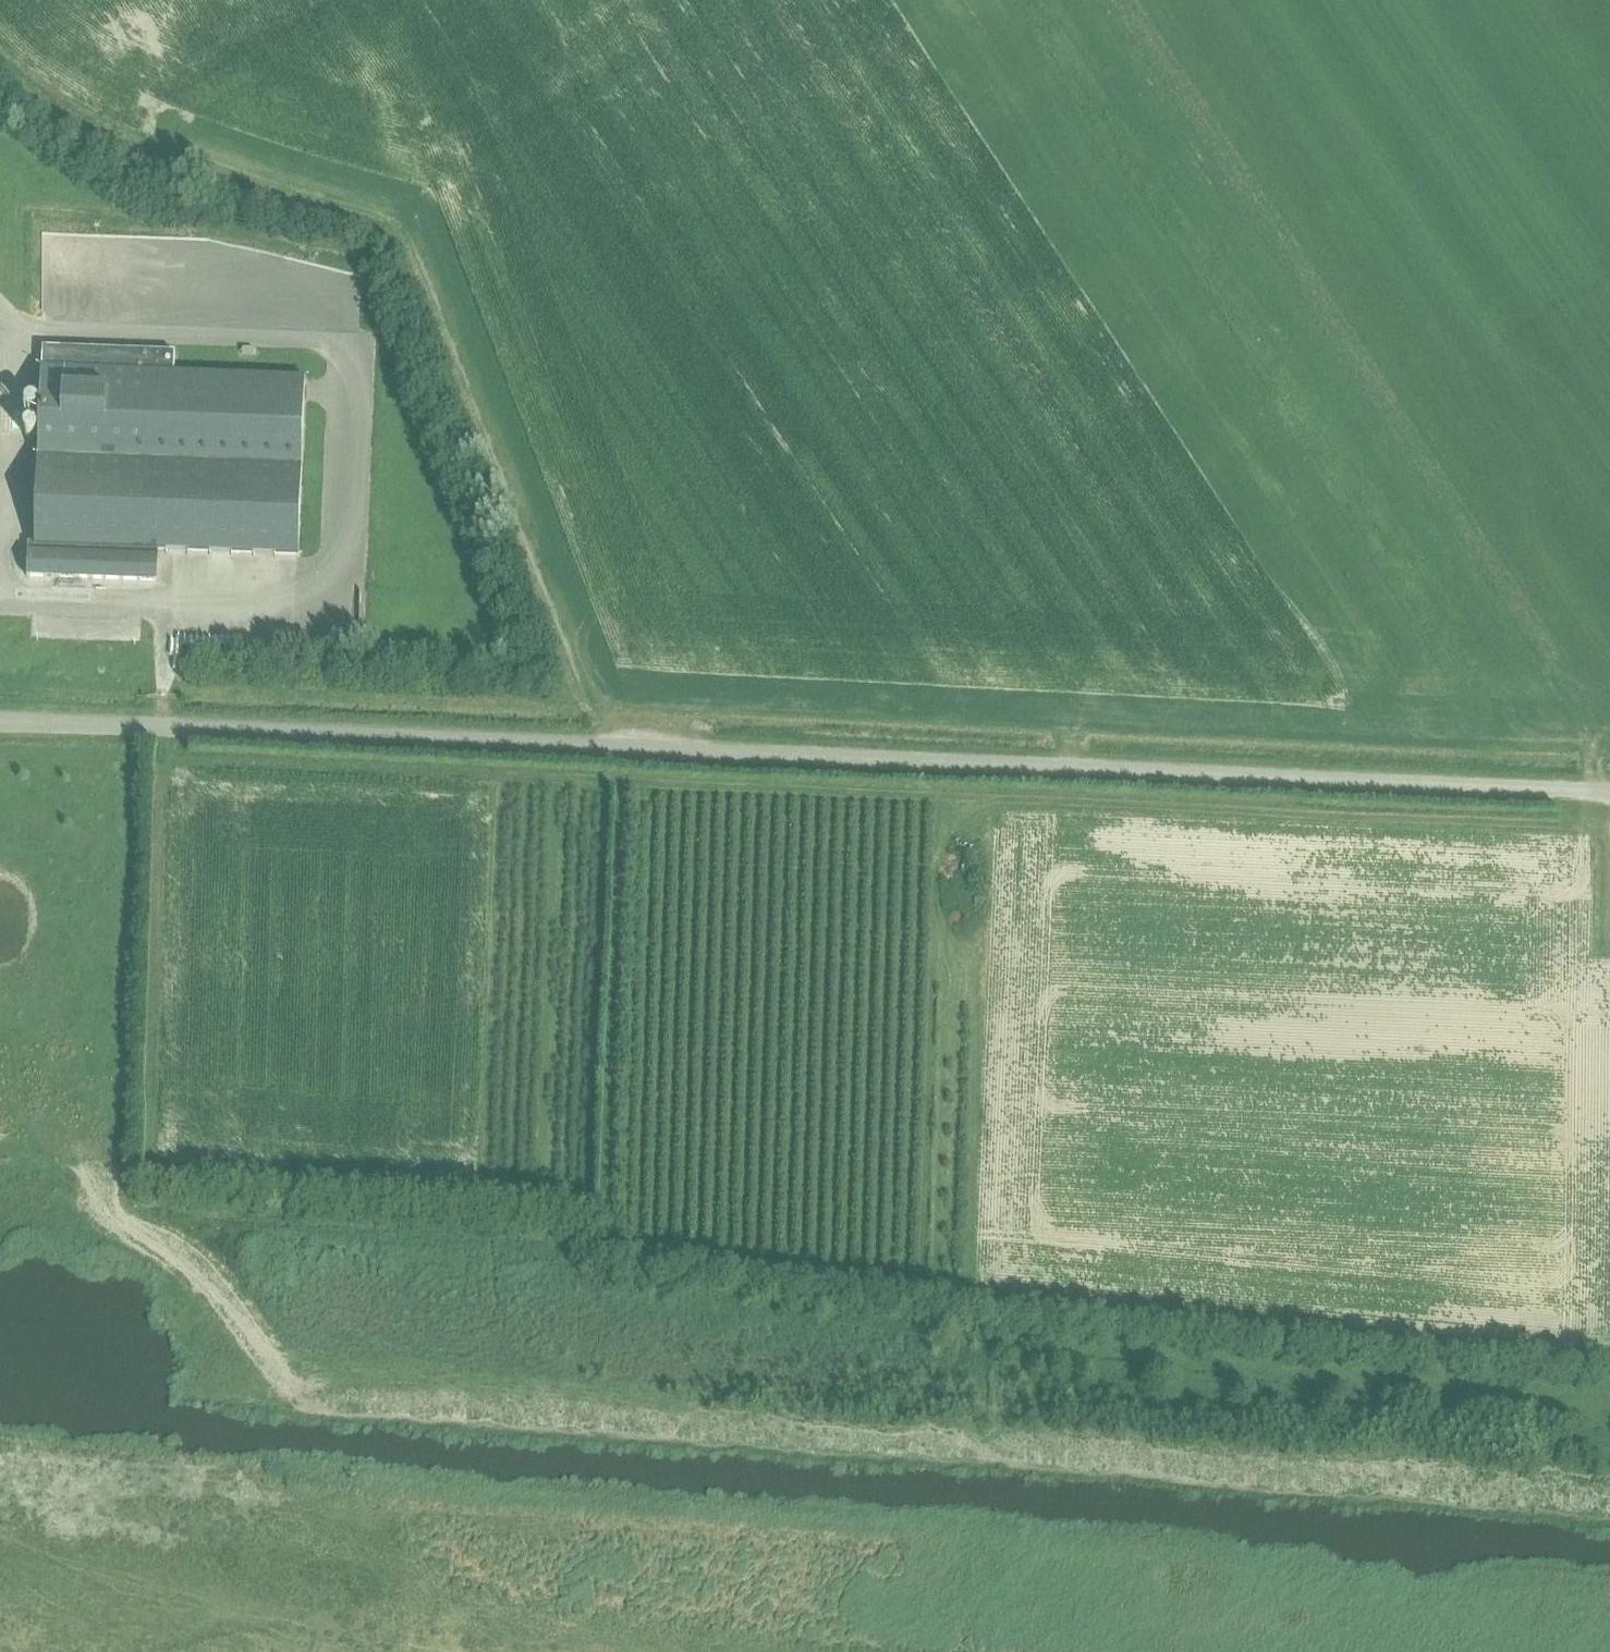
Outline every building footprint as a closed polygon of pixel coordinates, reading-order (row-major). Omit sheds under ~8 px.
[(26,542),(25,575),(156,581),(157,550),(297,556),(304,379),(172,374),(173,353),(41,348),(33,542),(26,542)]
